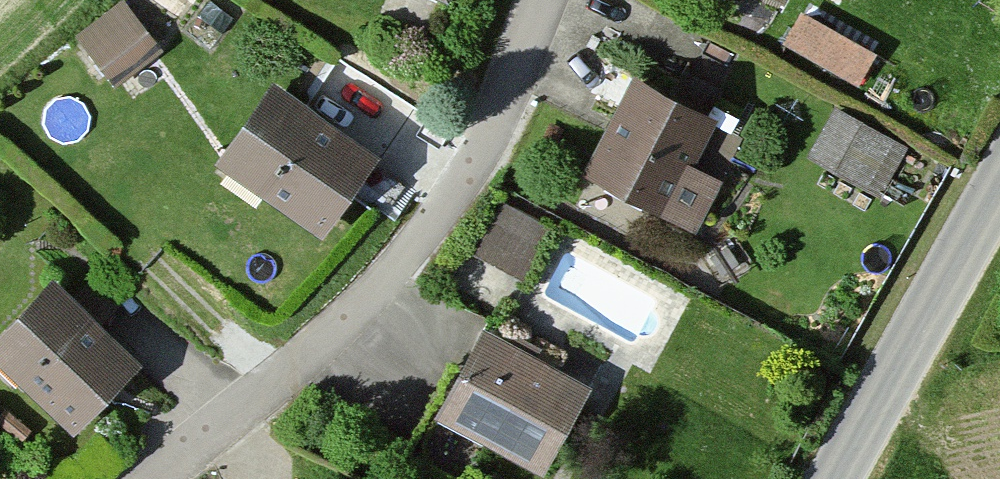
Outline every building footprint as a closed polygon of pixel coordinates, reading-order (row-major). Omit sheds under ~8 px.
[(771,22),(783,0),(730,0),(771,22)] [(780,37),(860,75),(877,40),(797,1),(780,37)] [(110,12),(68,43),(105,92),(147,60),(110,12)] [(367,162),(260,92),(206,175),(312,245),(367,162)] [(705,140),(619,96),(571,190),(688,250),(716,195),(685,179),(705,140)] [(806,145),(881,186),(908,138),(833,96),(806,145)] [(554,245),(497,214),(471,264),(528,294),(554,245)] [(0,332),(0,387),(58,443),(126,374),(41,290),(0,332)] [(471,345),(426,432),(519,478),(536,478),(577,399),(471,345)]
